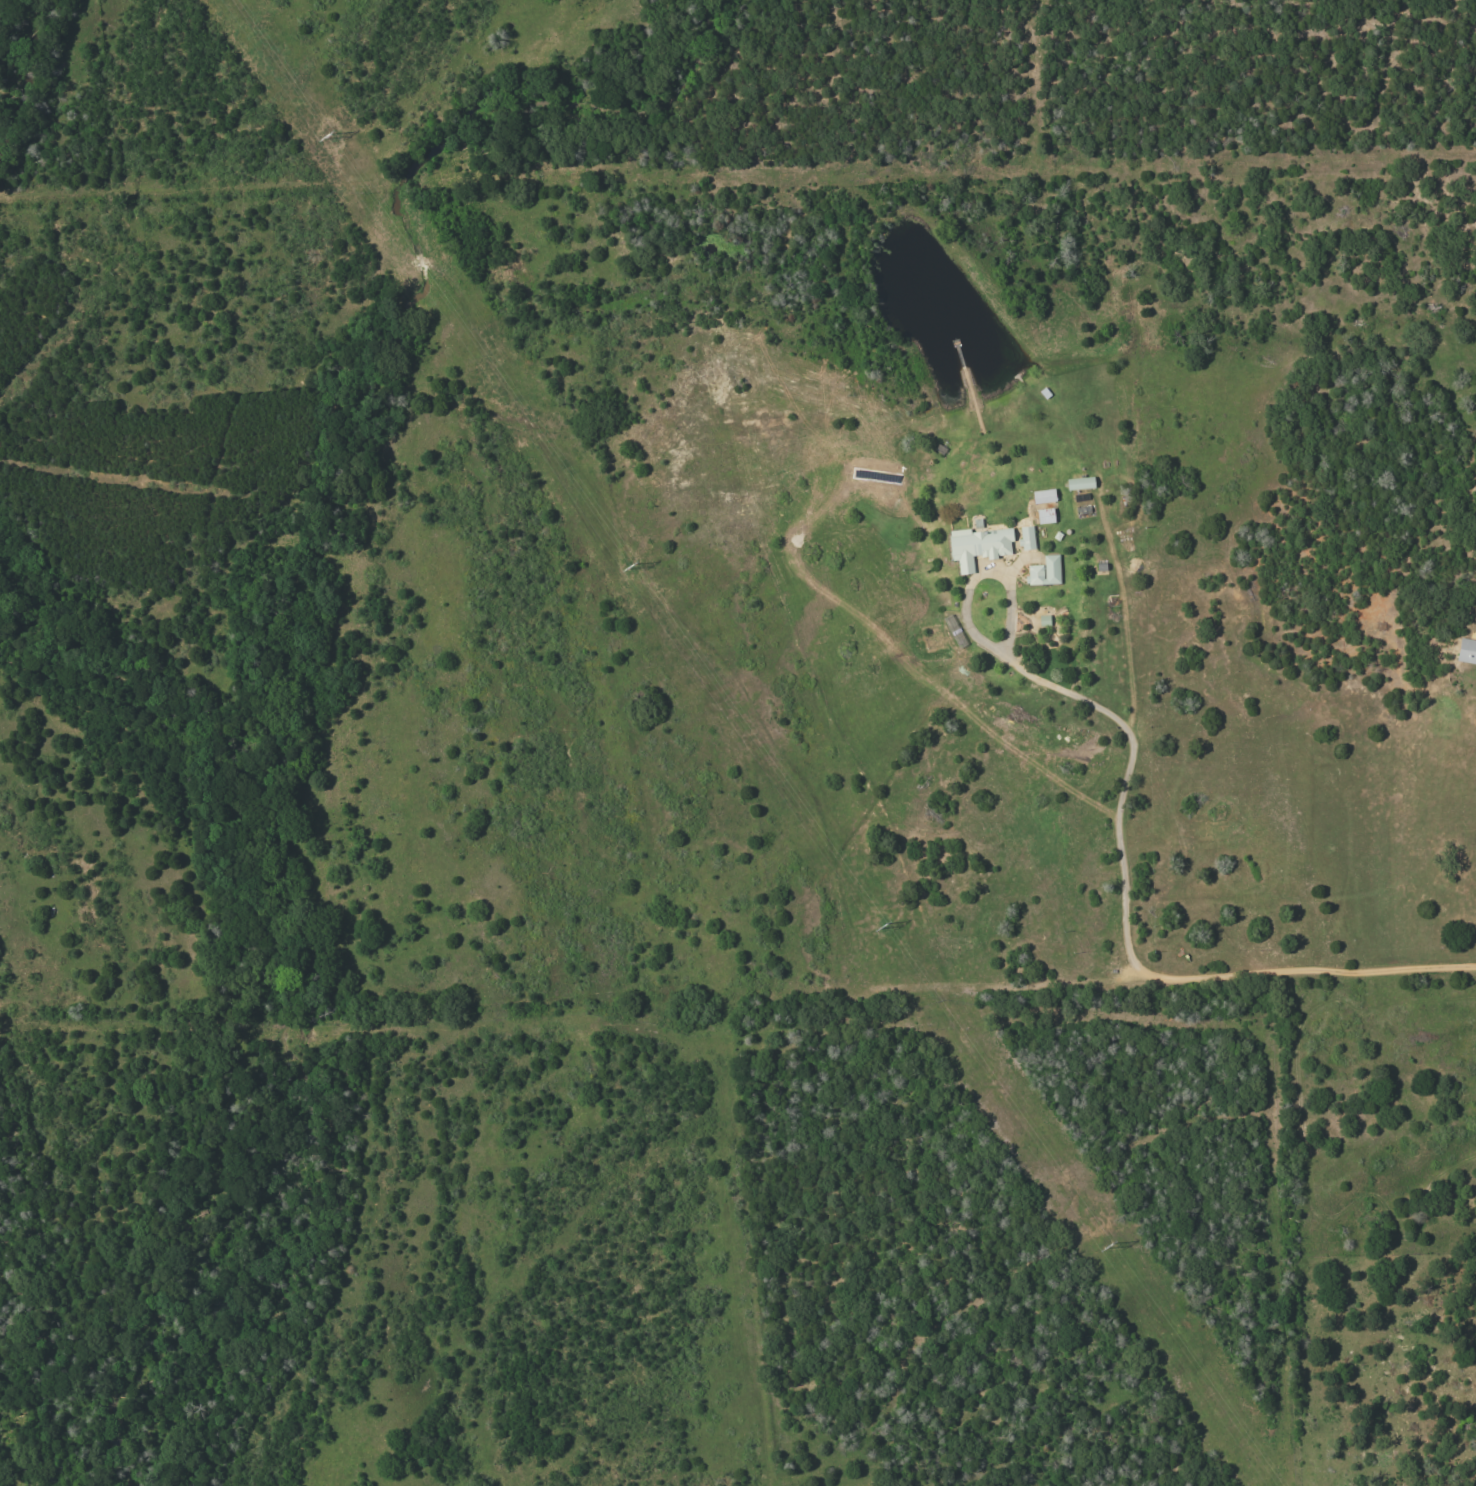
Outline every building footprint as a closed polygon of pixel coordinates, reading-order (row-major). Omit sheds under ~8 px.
[(1033,503),(1055,502),(1055,489),(1032,490),(1033,503)] [(1036,509),(1037,524),(1054,522),(1052,507),(1036,509)] [(1018,527),(1021,550),(1035,548),(1033,525),(1018,527)] [(959,574),(974,573),(972,556),(986,554),(986,558),(1013,555),(1011,527),(970,531),(969,528),(947,530),(950,560),(957,560),(959,574)] [(1060,583),(1059,554),(1044,555),(1044,564),(1026,565),(1027,585),(1060,583)] [(1460,637),(1455,660),(1475,664),(1475,640),(1460,637)]
